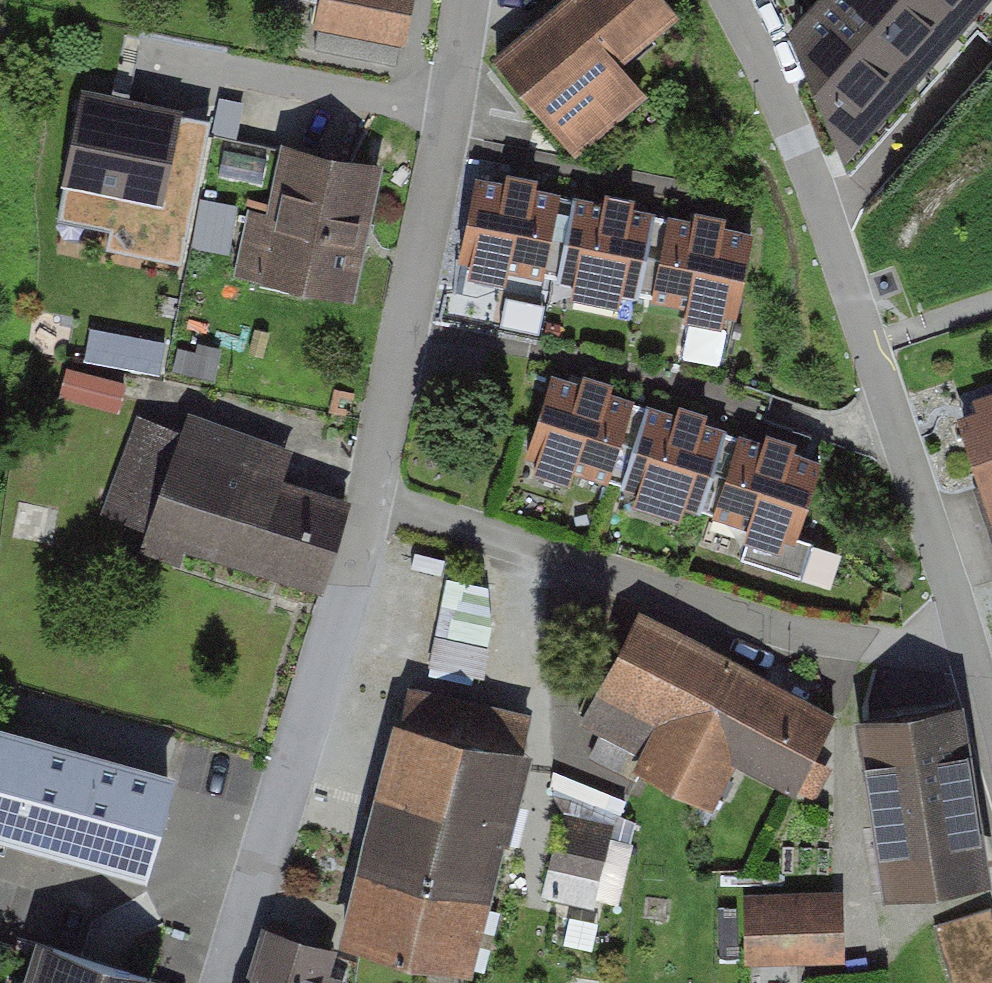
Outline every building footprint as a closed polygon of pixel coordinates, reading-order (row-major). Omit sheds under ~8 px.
[(318,36),(406,53),(416,0),(325,0),(318,36)] [(490,52),(542,119),(680,12),(671,0),(557,0),(490,52)] [(787,35),(887,122),(991,3),(991,0),(818,0),(787,35)] [(184,98),(81,80),(61,194),(164,212),(184,98)] [(348,311),(379,158),(284,139),(254,292),(348,311)] [(557,200),(467,185),(452,273),(542,288),(557,200)] [(658,218),(569,198),(550,286),(639,305),(658,218)] [(760,236),(671,217),(652,305),(742,324),(760,236)] [(635,405),(548,378),(521,463),(608,490),(635,405)] [(347,457),(193,404),(147,538),(301,591),(347,457)] [(124,482),(160,495),(168,472),(164,470),(184,416),(152,405),(124,482)] [(736,436),(649,408),(622,494),(709,521),(736,436)] [(955,420),(990,528),(991,527),(991,408),(955,420)] [(826,462),(739,435),(712,521),(799,548),(826,462)] [(835,710),(646,611),(586,727),(775,826),(835,710)] [(397,715),(369,824),(508,859),(536,750),(397,715)] [(1,720),(0,721),(0,835),(63,852),(93,745),(1,720)] [(973,721),(864,737),(885,881),(991,865),(991,853),(973,721)] [(185,770),(93,745),(63,852),(155,878),(185,770)] [(569,785),(550,887),(622,900),(640,798),(569,785)] [(369,824),(341,933),(480,968),(508,859),(369,824)] [(853,886),(741,886),(741,975),(854,974),(853,886)] [(959,982),(991,982),(991,902),(940,917),(959,982)] [(267,933),(251,982),(328,982),(337,955),(267,933)] [(163,967),(36,934),(23,982),(158,982),(163,967)]
